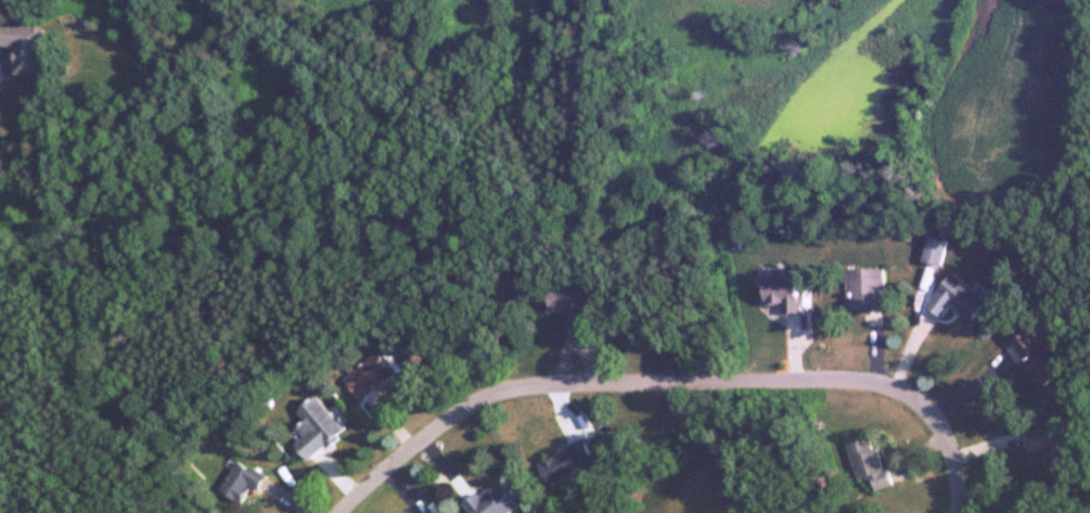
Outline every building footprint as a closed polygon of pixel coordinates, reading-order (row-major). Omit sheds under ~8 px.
[(14,46),(13,74),(39,75),(41,26),(0,24),(0,46),(14,46)] [(943,265),(948,239),(928,235),(923,261),(943,265)] [(884,267),(847,267),(847,310),(884,310),(884,267)] [(989,300),(953,272),(927,304),(942,316),(953,303),(973,319),(989,300)] [(801,276),(767,276),(767,303),(783,303),(783,312),(801,312),(801,276)] [(569,328),(588,328),(588,286),(549,286),(549,310),(569,310),(569,328)] [(1031,327),(1010,341),(1042,389),(1063,376),(1031,327)] [(343,379),(362,401),(394,372),(375,351),(343,379)] [(302,421),(294,427),(301,436),(293,443),(307,461),(343,432),(315,395),(295,411),(302,421)] [(891,485),(876,435),(848,443),(863,494),(891,485)] [(537,463),(548,485),(595,461),(584,439),(537,463)] [(257,489),(266,476),(238,458),(218,489),(240,502),(251,485),(257,489)] [(466,504),(473,512),(508,512),(518,506),(499,479),(466,504)]
